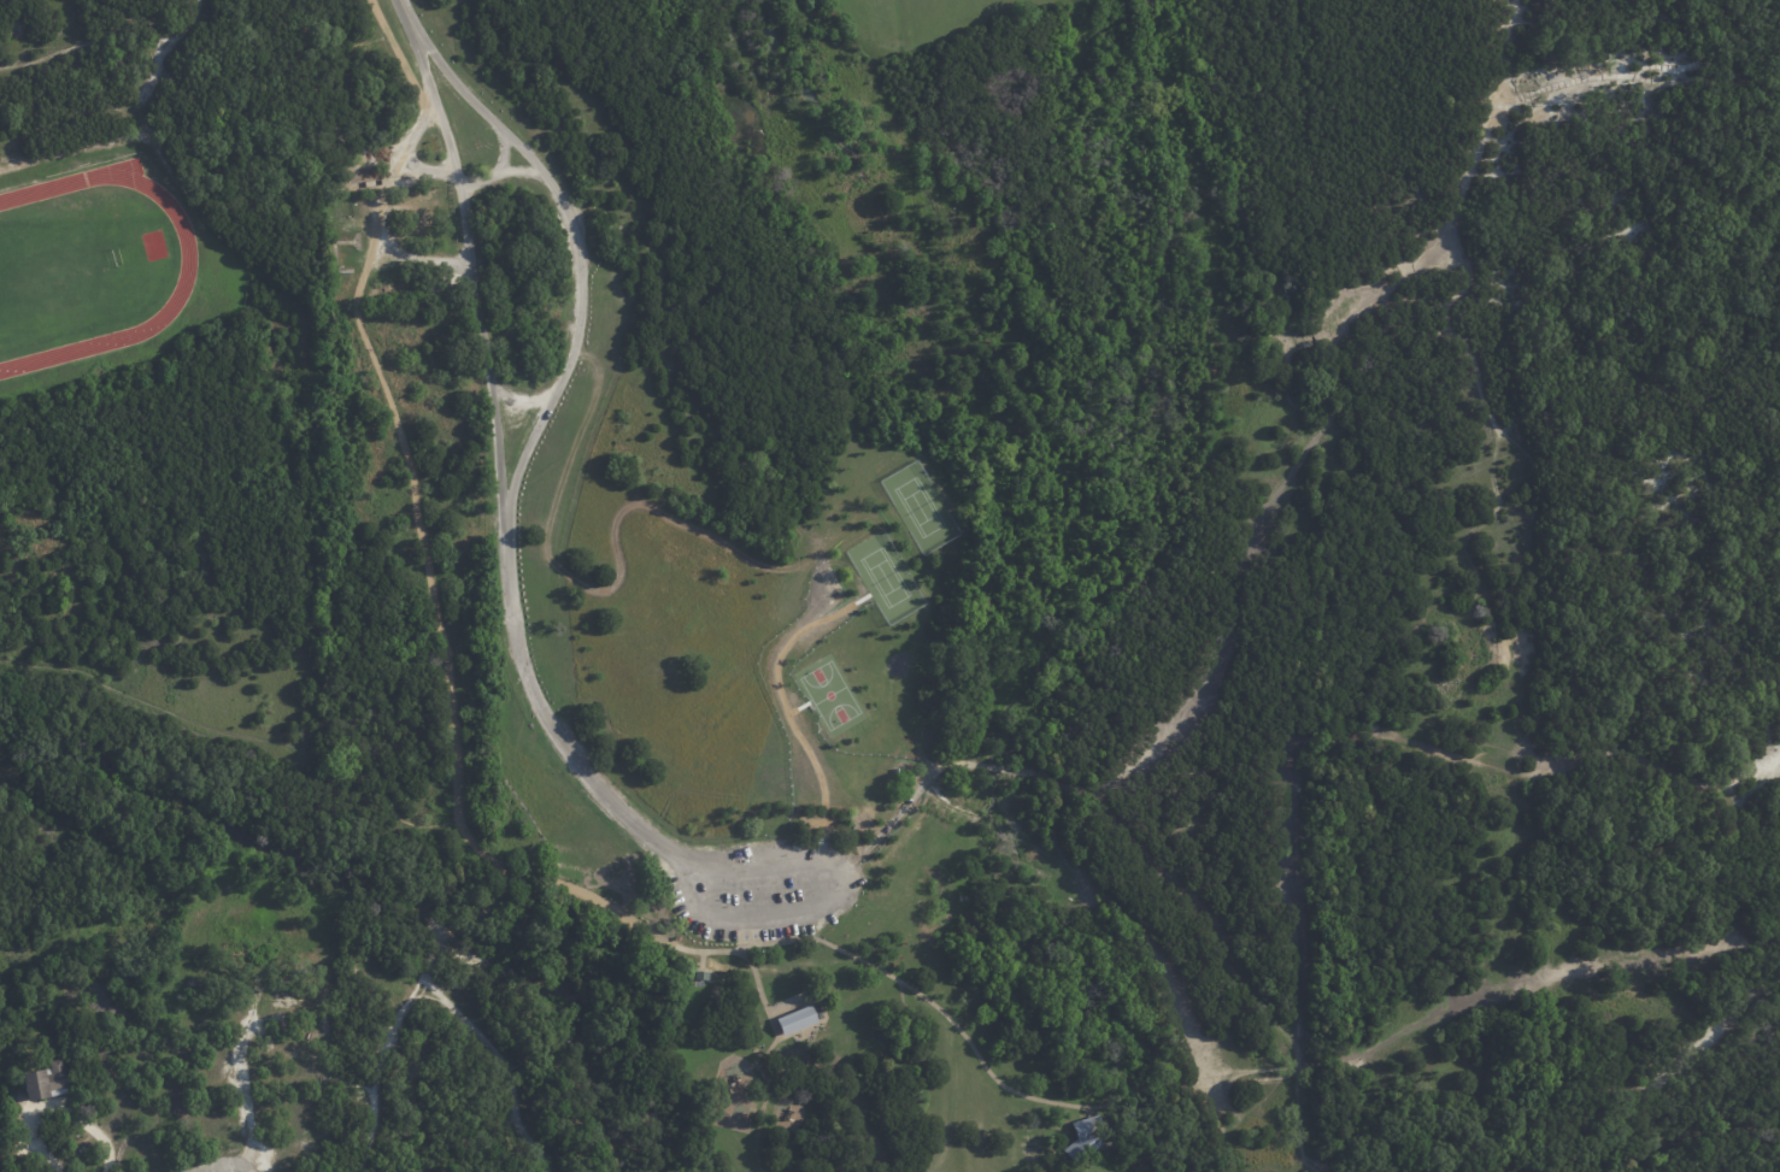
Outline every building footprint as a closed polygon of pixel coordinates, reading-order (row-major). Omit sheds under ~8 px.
[(698,972),(712,973),(711,982),(697,980),(698,972)] [(281,999),(324,1002),(323,1014),(265,1008),(266,997),(281,999)] [(779,1020),(813,1006),(819,1024),(786,1038),(779,1020)] [(327,1024),(327,1019),(334,1020),(334,1027),(325,1027),(327,1024)] [(67,1094),(51,1097),(51,1099),(28,1102),(23,1076),(43,1072),(43,1070),(51,1068),(49,1062),(63,1060),(67,1094)] [(1065,1146),(1068,1159),(1104,1151),(1097,1116),(1071,1122),(1075,1144),(1065,1146)]
